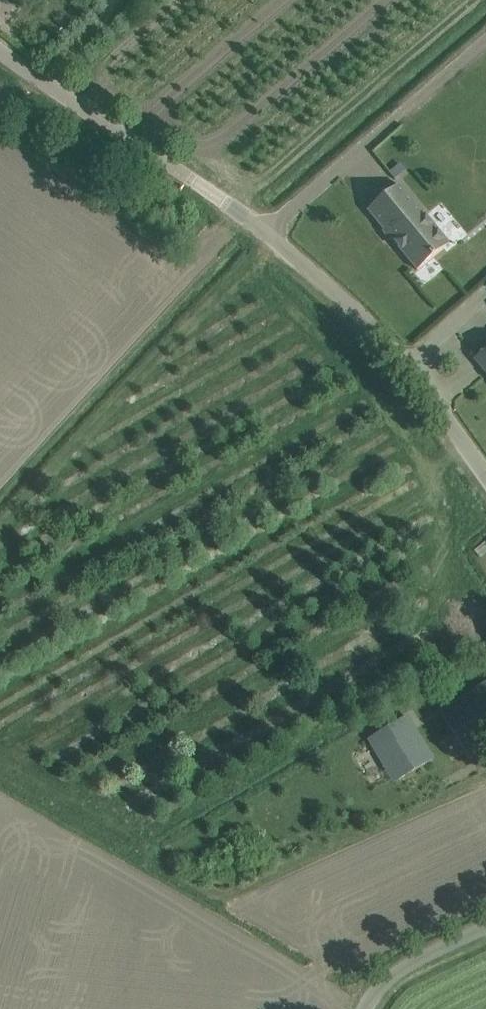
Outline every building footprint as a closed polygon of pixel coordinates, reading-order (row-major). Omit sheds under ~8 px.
[(400,184),(368,211),(417,269),(449,242),(400,184)] [(474,359),(485,373),(485,349),(474,359)] [(441,713),(468,757),(485,746),(485,684),(441,713)] [(407,716),(369,740),(393,779),(431,755),(407,716)]
